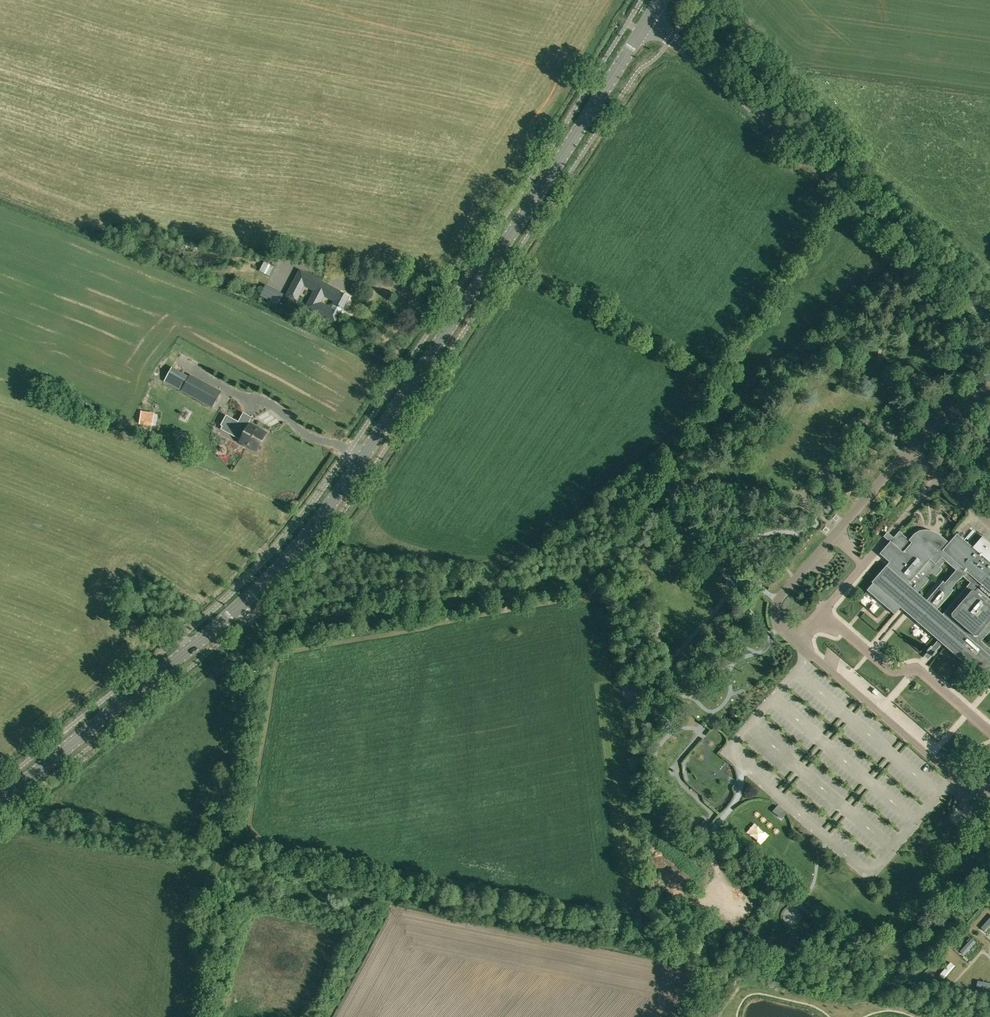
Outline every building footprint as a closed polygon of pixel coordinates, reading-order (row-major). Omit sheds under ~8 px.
[(264,262),(259,272),(270,277),(275,267),(264,262)] [(296,301),(304,285),(314,290),(306,307),(336,322),(349,296),(300,271),(286,296),(296,301)] [(164,381),(177,388),(181,391),(212,408),(222,390),(191,374),(189,377),(172,367),(164,381)] [(143,408),(142,423),(156,424),(156,408),(143,408)] [(275,409),(266,413),(268,420),(278,416),(275,409)] [(238,442),(257,452),(267,432),(247,422),(245,425),(226,415),(220,425),(236,434),(238,431),(243,433),(238,442)] [(887,533),(884,537),(889,542),(879,554),(890,562),(886,567),(872,583),(873,583),(867,590),(894,614),(895,614),(901,607),(902,607),(905,610),(939,640),(942,643),(983,678),(975,686),(975,687),(983,678),(985,676),(989,680),(989,653),(979,643),(989,630),(989,543),(983,536),(972,548),(957,535),(950,544),(943,538),(943,537),(938,534),(932,531),(926,530),(920,531),(914,534),(913,536),(909,540),(899,531),(893,538),(887,533)] [(840,641),(843,646),(851,641),(847,636),(840,641)] [(923,700),(917,702),(919,709),(925,707),(923,700)] [(782,819),(783,817),(787,812),(778,805),(775,808),(773,811),(782,819)] [(981,929),(986,934),(989,929),(989,918),(981,929)] [(972,938),(960,952),(966,957),(977,943),(972,938)] [(942,983),(957,966),(952,961),(937,979),(942,983)] [(972,988),(989,992),(989,985),(973,981),(972,988)]
